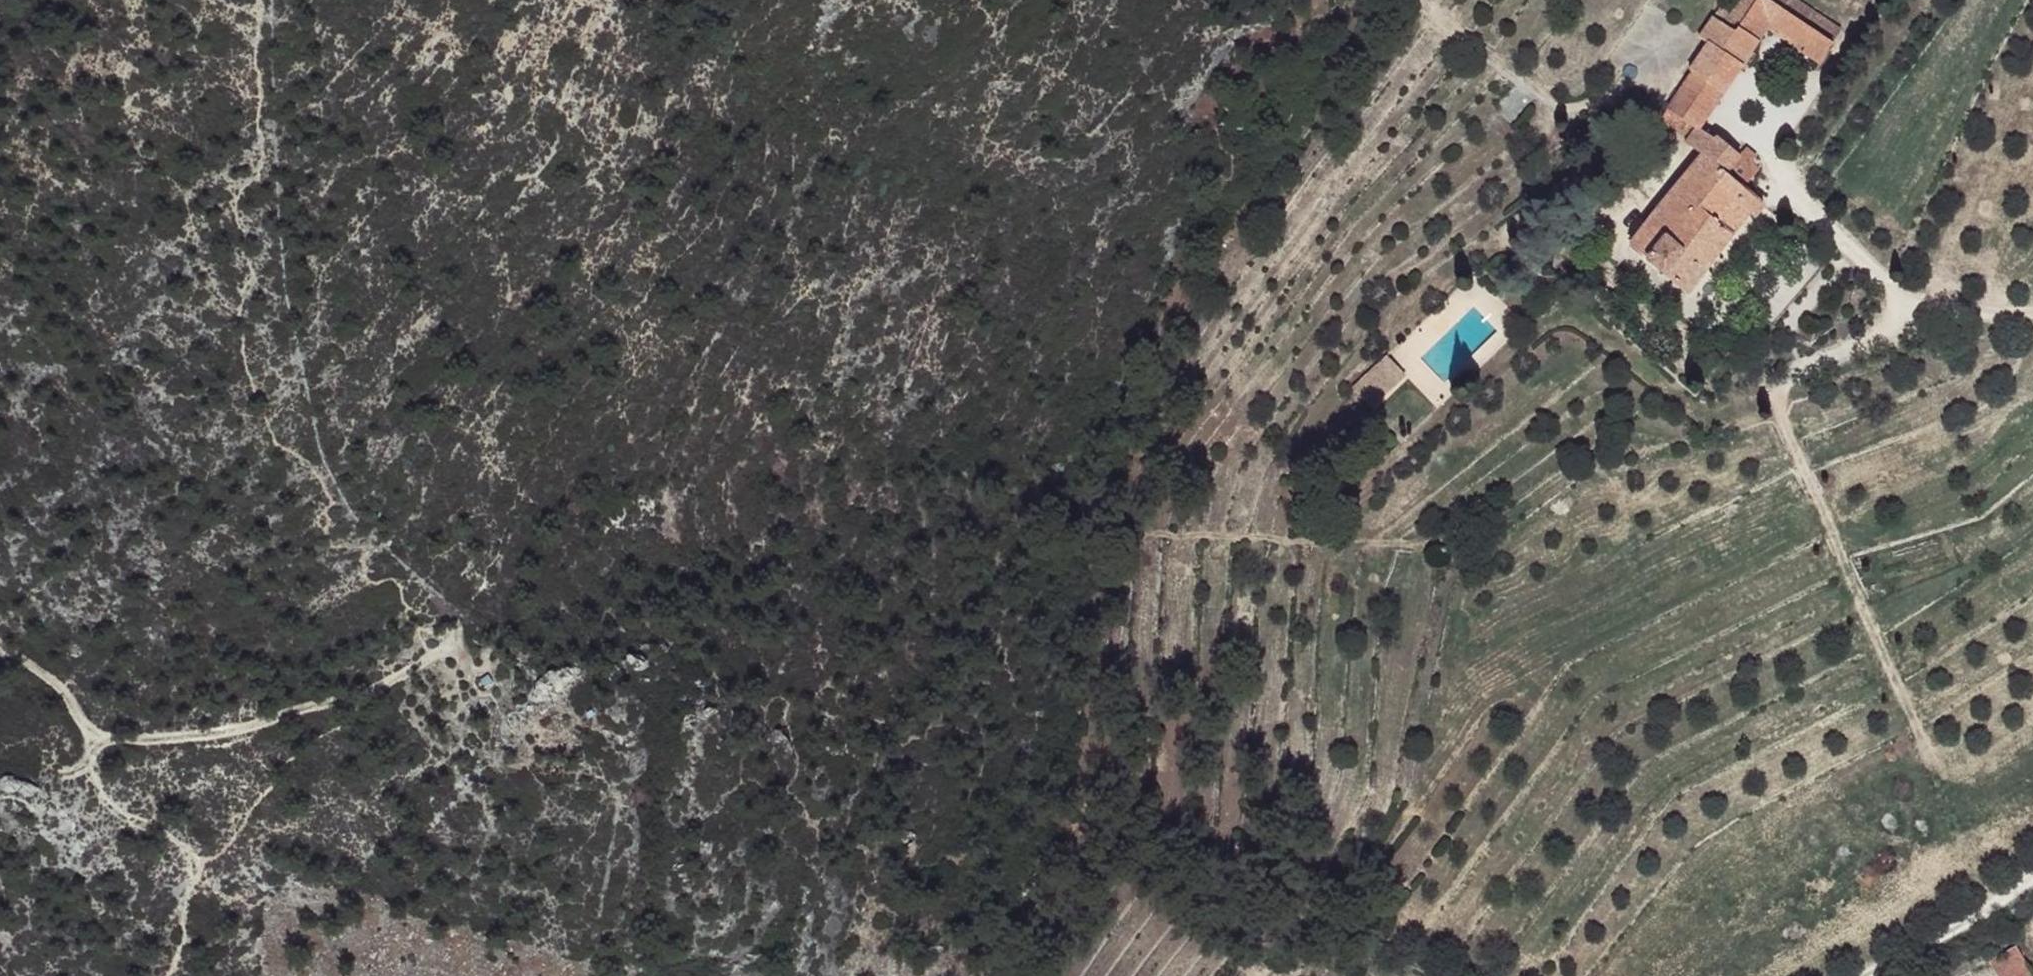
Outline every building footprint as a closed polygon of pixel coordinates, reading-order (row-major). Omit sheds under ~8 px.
[(1772,0),(1756,0),(1734,31),(1724,24),(1730,14),(1720,7),(1700,36),(1706,43),(1688,71),(1691,72),(1661,117),(1693,140),(1701,128),(1769,30),(1819,64),(1835,42),(1772,0)] [(1730,14),(1724,24),(1734,31),(1756,0),(1740,0),(1730,14)] [(1798,0),(1772,0),(1835,42),(1843,29),(1798,0)] [(1716,139),(1701,128),(1693,140),(1689,144),(1704,156),(1716,139)] [(1742,155),(1718,137),(1716,139),(1704,156),(1634,247),(1689,290),(1689,297),(1694,296),(1694,290),(1753,213),(1757,216),(1766,204),(1746,188),(1728,175),(1742,155)] [(1758,159),(1746,149),(1742,155),(1728,175),(1746,188),(1759,171),(1754,166),(1758,159)] [(1404,373),(1385,355),(1369,370),(1388,390),(1404,373)] [(1388,390),(1369,370),(1352,387),(1371,408),(1388,390)] [(1328,481),(1335,493),(1344,486),(1337,475),(1328,481)] [(1993,954),(2004,975),(2024,975),(2032,971),(2017,941),(1993,954)]
